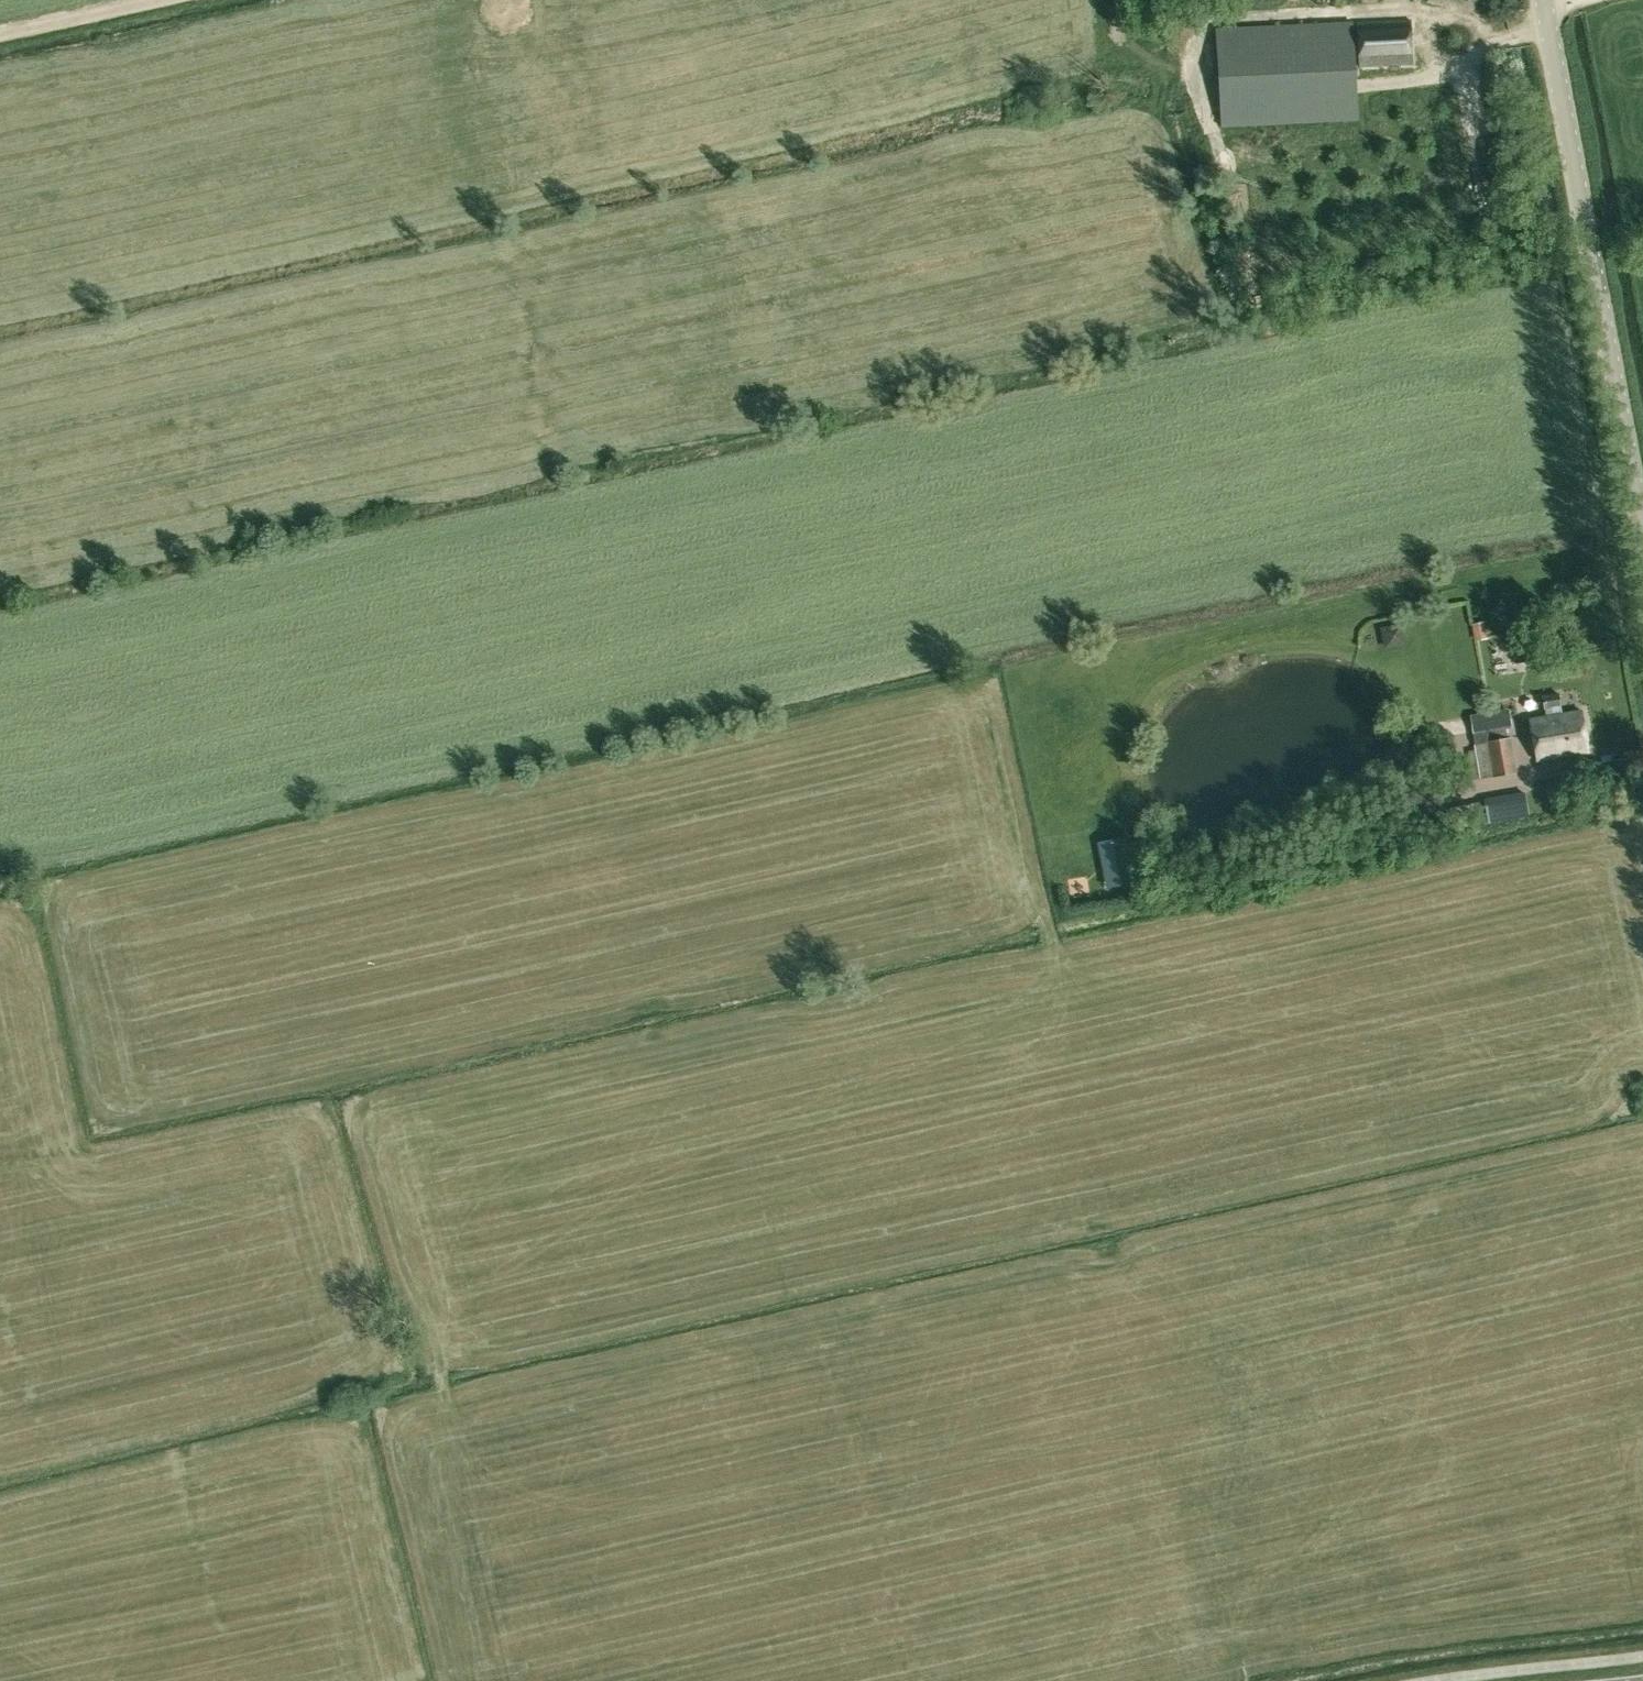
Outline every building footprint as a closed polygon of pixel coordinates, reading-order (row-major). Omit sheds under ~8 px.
[(1413,65),(1411,19),(1357,21),(1360,67),(1413,65)] [(1222,128),(1359,120),(1353,20),(1216,28),(1222,128)] [(1485,621),(1471,624),(1474,641),(1487,638),(1485,621)] [(1528,631),(1510,634),(1515,664),(1533,661),(1528,631)] [(1562,714),(1558,694),(1542,697),(1545,709),(1549,708),(1551,716),(1530,719),(1537,760),(1587,751),(1580,710),(1562,714)] [(1468,750),(1474,780),(1480,778),(1480,779),(1517,773),(1511,736),(1508,737),(1507,729),(1512,728),(1509,708),(1469,715),(1474,737),(1472,737),(1474,745),(1475,749),(1468,750)] [(1391,736),(1402,734),(1400,721),(1388,723),(1391,736)] [(1472,818),(1514,808),(1508,782),(1466,792),(1472,818)] [(1117,886),(1133,883),(1124,837),(1108,840),(1117,886)] [(1152,849),(1150,839),(1142,841),(1144,851),(1152,849)]
